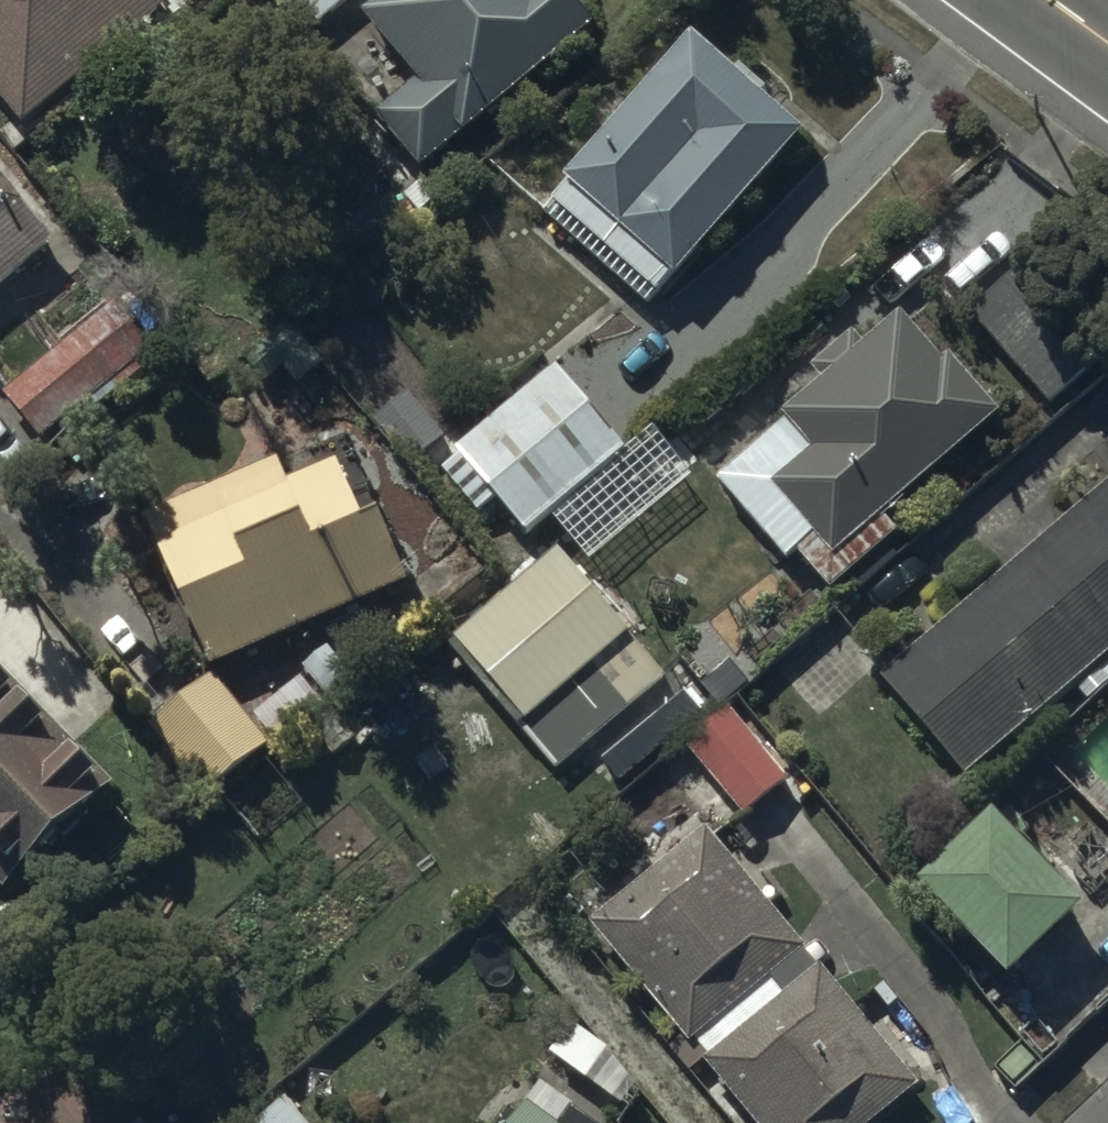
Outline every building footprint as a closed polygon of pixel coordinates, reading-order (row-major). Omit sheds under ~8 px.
[(22,123),(169,2),(167,0),(0,0),(0,97),(22,123)] [(317,28),(352,0),(295,0),(317,28)] [(359,11),(414,80),(375,111),(420,169),(599,28),(577,0),(373,0),(359,11)] [(800,127),(688,34),(538,215),(650,308),(800,127)] [(53,238),(0,175),(0,282),(53,238)] [(1006,277),(966,312),(1049,407),(1089,372),(1006,277)] [(141,356),(102,311),(5,396),(44,442),(141,356)] [(785,416),(714,478),(786,560),(795,553),(829,592),(898,532),(884,515),(998,417),(946,357),(941,361),(899,312),(862,344),(851,331),(812,365),(824,378),(782,413),(785,416)] [(625,450),(555,364),(454,449),(459,455),(443,468),(477,513),(495,497),(525,533),(556,507),(586,543),(631,506),(647,525),(714,469),(668,414),(625,450)] [(278,459),(144,517),(208,667),(407,583),(379,513),(362,520),(337,461),(288,482),(278,459)] [(880,680),(966,778),(1072,685),(1087,702),(1107,683),(1107,480),(880,680)] [(664,680),(555,551),(446,643),(555,772),(664,680)] [(0,669),(0,888),(2,890),(110,783),(0,669)] [(276,753),(213,675),(147,727),(210,806),(276,753)] [(725,704),(681,743),(744,813),(788,774),(725,704)] [(982,807),(921,864),(928,872),(915,884),(1006,980),(1083,907),(1018,840),(1028,831),(1007,809),(994,821),(982,807)] [(590,923),(687,1046),(693,1041),(709,1061),(705,1064),(752,1122),(873,1122),(918,1087),(705,826),(590,923)] [(523,1100),(505,1122),(554,1122),(523,1100)] [(575,1109),(564,1122),(594,1122),(575,1109)]
